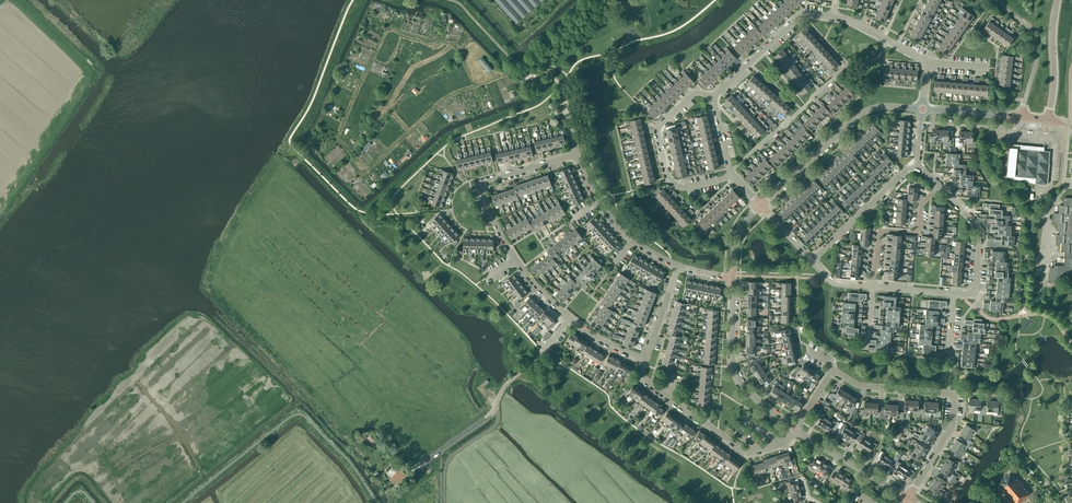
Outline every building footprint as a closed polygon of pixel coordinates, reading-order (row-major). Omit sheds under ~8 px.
[(787,0),(784,0),(785,2),(783,4),(790,12),(794,8),(787,0)] [(882,1),(880,0),(877,0),(877,1),(881,3),(879,6),(889,11),(891,5),(882,1)] [(938,4),(930,0),(929,0),(926,5),(935,9),(939,12),(941,9),(937,7),(938,4)] [(790,12),(783,4),(780,1),(778,2),(781,6),(778,8),(786,16),(790,12)] [(879,6),(875,4),(874,7),(878,8),(877,12),(886,16),(889,11),(879,6)] [(786,16),(778,8),(775,5),(774,6),(777,10),(774,12),(781,20),(786,16)] [(934,13),(935,9),(926,5),(924,10),(933,15),(937,17),(938,15),(934,13)] [(961,15),(970,21),(974,16),(961,8),(960,10),(964,12),(962,15),(961,15)] [(781,20),(774,12),(771,9),(769,10),(772,14),(770,16),(777,24),(781,20)] [(886,16),(877,12),(873,10),(872,12),(876,14),(874,17),(884,22),(886,16)] [(931,18),(933,15),(924,10),(921,15),(930,20),(934,22),(937,23),(938,21),(931,18)] [(961,15),(962,15),(958,12),(956,14),(960,17),(958,20),(967,26),(970,21),(961,15)] [(777,24),(770,16),(767,13),(765,14),(768,18),(765,20),(773,28),(777,24)] [(928,23),(930,20),(921,15),(918,20),(931,27),(932,25),(928,23)] [(773,28),(765,20),(762,17),(761,18),(764,22),(761,24),(768,32),(773,28)] [(958,20),(954,17),(953,19),(957,22),(955,25),(963,31),(967,26),(958,20)] [(988,33),(994,24),(991,22),(993,19),(991,17),(983,30),(988,33)] [(929,30),(931,27),(918,20),(915,26),(924,30),(928,33),(930,30),(929,30)] [(768,32),(761,24),(758,21),(756,22),(759,26),(757,28),(762,34),(762,35),(764,36),(768,32)] [(992,36),(999,28),(996,26),(998,22),(996,21),(994,24),(988,33),(992,36)] [(963,31),(955,25),(951,22),(950,24),(950,25),(948,27),(960,35),(963,31)] [(762,34),(757,28),(752,23),(750,25),(753,28),(751,31),(758,38),(762,35),(762,34)] [(997,40),(1003,31),(1001,29),(1003,26),(1001,24),(999,28),(992,36),(997,40)] [(923,34),(924,30),(915,26),(912,31),(922,36),(926,38),(927,36),(923,34)] [(758,38),(751,31),(748,27),(746,29),(749,32),(747,35),(754,42),(758,38)] [(947,27),(946,29),(950,31),(948,34),(956,40),(960,35),(948,27),(947,27)] [(801,39),(809,32),(805,28),(794,38),(795,40),(799,37),(801,39)] [(997,40),(1002,43),(1008,35),(1011,31),(1006,28),(1003,31),(997,40)] [(754,42),(747,35),(744,31),(742,33),(745,36),(742,39),(749,46),(754,42)] [(923,43),(924,41),(920,39),(922,36),(912,31),(910,36),(923,43)] [(1011,31),(1008,35),(1002,43),(1007,47),(1013,38),(1010,36),(1013,32),(1011,31)] [(805,44),(813,36),(809,32),(801,39),(798,42),(799,44),(803,41),(805,43),(805,44)] [(956,40),(948,34),(944,32),(943,34),(946,36),(944,39),(953,45),(956,40)] [(731,35),(729,37),(728,38),(731,42),(733,41),(736,44),(733,47),(740,55),(745,50),(738,43),(731,35)] [(749,46),(742,39),(739,35),(737,37),(740,40),(738,43),(745,50),(749,46)] [(809,48),(817,41),(813,36),(805,44),(805,43),(802,47),(803,48),(807,45),(809,48)] [(953,45),(944,39),(941,36),(939,38),(943,41),(941,44),(949,50),(953,45)] [(813,52),(821,45),(817,41),(809,48),(806,51),(808,53),(811,50),(813,52)] [(941,44),(937,41),(936,43),(939,46),(937,49),(946,55),(949,50),(941,44)] [(817,56),(825,49),(821,45),(813,52),(810,55),(812,57),(815,54),(817,56)] [(725,55),(732,62),(736,58),(726,47),(724,49),(727,52),(725,55)] [(901,55),(903,52),(896,48),(892,55),(897,58),(899,54),(901,55)] [(821,61),(829,54),(825,49),(817,56),(814,60),(816,61),(819,58),(821,61)] [(778,61),(787,55),(790,52),(789,50),(785,53),(783,50),(775,56),(778,61)] [(732,62),(725,55),(722,51),(720,53),(723,56),(721,59),(728,67),(732,62)] [(819,63),(818,64),(820,66),(820,65),(823,68),(823,67),(825,65),(833,58),(829,54),(821,61),(819,63)] [(782,66),(790,59),(794,57),(792,55),(789,58),(787,55),(778,61),(782,66)] [(728,67),(721,59),(717,56),(716,57),(719,61),(716,63),(723,71),(728,67)] [(482,57),(477,61),(488,73),(493,69),(482,57)] [(823,68),(820,70),(823,72),(825,71),(824,70),(827,67),(829,69),(826,72),(830,76),(835,72),(834,71),(840,66),(837,63),(837,62),(833,58),(825,65),(823,67),(823,68)] [(785,70),(794,64),(797,61),(796,60),(792,62),(790,59),(782,66),(785,70)] [(723,71),(716,63),(713,60),(711,61),(714,65),(712,67),(719,75),(723,71)] [(712,67),(709,64),(707,65),(710,69),(708,71),(715,79),(719,75),(712,67)] [(789,75),(797,69),(801,66),(800,64),(796,67),(794,64),(785,70),(789,75)] [(891,79),(892,69),(892,65),(890,64),(889,68),(884,68),(883,78),(891,79)] [(704,68),(703,69),(706,73),(703,75),(710,83),(715,79),(708,71),(704,68)] [(793,80),(801,74),(805,71),(803,69),(799,72),(797,69),(789,75),(793,80)] [(682,78),(689,85),(693,81),(683,70),(681,72),(684,75),(682,78)] [(710,83),(703,75),(700,72),(698,73),(701,77),(699,79),(706,87),(710,83)] [(679,74),(677,76),(680,80),(677,82),(685,90),(689,85),(682,78),(679,74)] [(796,85),(804,78),(808,76),(807,74),(803,76),(801,74),(793,80),(796,85)] [(751,88),(758,80),(753,76),(744,87),(745,89),(749,85),(751,88)] [(800,89),(808,83),(812,80),(810,78),(807,81),(804,78),(796,85),(800,89)] [(685,90),(677,82),(674,79),(673,80),(676,84),(673,86),(680,94),(685,90)] [(756,91),(762,83),(758,80),(751,88),(748,91),(750,93),(753,89),(756,91)] [(808,83),(800,89),(803,94),(815,85),(814,83),(812,80),(808,83)] [(680,94),(673,86),(670,83),(668,84),(671,88),(669,90),(676,98),(680,94)] [(760,95),(767,87),(762,83),(756,91),(753,95),(754,96),(757,93),(760,95)] [(843,91),(842,92),(849,99),(854,95),(847,87),(848,87),(845,84),(843,85),(846,88),(843,91)] [(676,98),(669,90),(666,87),(664,88),(667,92),(664,94),(672,102),(676,98)] [(765,99),(771,91),(767,87),(760,95),(757,99),(759,100),(762,97),(765,99)] [(838,96),(837,96),(844,104),(849,99),(842,92),(843,91),(840,88),(838,90),(841,93),(838,96)] [(662,91),(660,93),(663,96),(660,98),(667,106),(672,102),(664,94),(662,91)] [(769,103),(776,95),(771,91),(765,99),(759,106),(760,108),(766,101),(769,103)] [(833,100),(832,101),(839,109),(844,104),(837,96),(838,96),(835,93),(833,94),(836,97),(833,100)] [(667,106),(660,98),(657,95),(655,96),(658,100),(656,102),(663,110),(667,106)] [(736,100),(739,97),(738,95),(734,98),(732,95),(724,102),(728,107),(736,100)] [(740,104),(743,101),(747,98),(745,95),(743,97),(744,98),(742,100),(738,103),(736,100),(728,107),(732,111),(740,104)] [(774,107),(780,99),(776,95),(769,103),(766,106),(768,108),(771,105),(774,107)] [(663,110),(656,102),(653,99),(650,96),(648,97),(651,100),(654,104),(652,106),(659,114),(663,110)] [(831,102),(827,106),(834,113),(839,109),(832,101),(833,100),(830,97),(829,99),(831,102)] [(778,111),(785,103),(780,99),(774,107),(771,110),(772,112),(775,108),(778,111)] [(819,109),(818,110),(825,117),(830,113),(823,105),(824,105),(821,101),(819,103),(822,106),(819,109)] [(659,114),(652,106),(648,103),(647,104),(650,108),(647,110),(654,118),(659,114)] [(785,103),(778,111),(774,116),(776,118),(778,116),(777,115),(780,112),(783,115),(784,113),(787,116),(792,110),(789,107),(790,107),(785,103)] [(737,116),(744,109),(747,106),(746,104),(742,107),(740,104),(732,111),(737,116)] [(814,114),(813,114),(820,122),(825,117),(818,110),(819,109),(816,106),(814,108),(817,111),(814,114)] [(741,120),(748,113),(751,110),(750,108),(746,111),(744,109),(737,116),(741,120)] [(809,118),(808,119),(815,127),(820,122),(813,114),(814,114),(811,111),(809,112),(812,115),(809,118)] [(745,124),(752,117),(755,114),(754,112),(751,116),(748,113),(741,120),(745,124)] [(698,123),(708,121),(707,115),(692,118),(693,121),(697,120),(698,123)] [(807,120),(803,124),(810,131),(815,127),(808,119),(809,118),(806,115),(804,117),(807,120)] [(749,129),(756,122),(760,119),(758,117),(755,120),(752,117),(745,124),(749,129)] [(631,127),(641,124),(640,118),(625,122),(626,124),(630,123),(631,127)] [(699,129),(709,127),(708,121),(698,123),(693,124),(694,127),(698,126),(699,129)] [(753,133),(760,126),(764,123),(762,121),(759,124),(756,122),(749,129),(753,133)] [(632,132),(643,130),(641,124),(631,127),(627,128),(627,130),(631,129),(632,132)] [(799,132),(799,133),(806,140),(811,135),(804,128),(804,127),(802,124),(800,126),(803,129),(799,132)] [(869,128),(876,135),(878,133),(881,137),(883,135),(873,124),(869,128)] [(760,126),(753,133),(757,137),(768,127),(766,125),(763,129),(760,126)] [(794,126),(792,128),(795,131),(798,133),(795,136),(794,137),(801,145),(806,140),(799,133),(799,132),(797,129),(794,126)] [(700,135),(711,132),(709,127),(699,129),(695,130),(695,132),(700,131),(700,135)] [(668,137),(678,134),(682,133),(682,131),(677,132),(676,128),(666,131),(668,137)] [(879,139),(876,135),(869,128),(864,132),(871,139),(874,137),(877,141),(879,139)] [(557,136),(560,147),(566,145),(562,130),(559,131),(561,136),(557,136)] [(941,141),(942,130),(935,130),(935,137),(931,136),(931,144),(937,145),(938,141),(941,141)] [(942,130),(941,141),(944,141),(944,145),(951,145),(951,138),(948,137),(948,131),(942,130)] [(965,142),(966,132),(959,131),(959,138),(955,138),(955,146),(962,146),(962,142),(965,142)] [(560,147),(557,136),(556,132),(554,132),(555,137),(552,138),(554,148),(560,147)] [(702,141),(712,138),(711,132),(700,135),(696,136),(697,138),(701,137),(702,141)] [(875,143),(871,139),(864,132),(860,136),(867,143),(869,141),(873,145),(875,143)] [(966,132),(965,142),(968,142),(968,147),(975,147),(975,139),(972,139),(972,132),(966,132)] [(554,148),(552,138),(550,133),(548,134),(549,138),(546,139),(548,149),(554,148)] [(790,141),(789,142),(796,149),(801,145),(794,137),(795,136),(792,133),(790,135),(793,138),(790,141)] [(548,149),(546,139),(545,134),(542,135),(543,140),(540,141),(542,151),(548,149)] [(669,142),(679,140),(684,139),(683,137),(679,138),(678,134),(668,137),(669,142)] [(542,151),(540,141),(539,136),(536,136),(538,141),(534,142),(536,152),(542,151)] [(870,147),(867,143),(860,136),(856,140),(863,148),(865,145),(869,149),(870,147)] [(703,146),(713,144),(712,138),(702,141),(697,142),(698,144),(702,143),(703,146)] [(785,145),(784,146),(791,154),(796,149),(789,142),(790,141),(787,138),(785,140),(788,143),(785,145)] [(525,147),(527,158),(533,156),(529,141),(531,141),(530,139),(527,139),(528,142),(527,142),(528,147),(525,147)] [(527,158),(525,147),(523,143),(523,140),(520,141),(522,148),(519,149),(521,159),(527,158)] [(866,151),(863,148),(856,140),(851,144),(858,152),(861,149),(864,153),(866,151)] [(780,150),(779,151),(786,158),(791,154),(784,146),(785,145),(782,143),(780,144),(783,147),(780,150)] [(521,159),(519,149),(518,144),(515,145),(516,149),(513,150),(515,160),(521,159)] [(704,152),(715,150),(713,144),(703,146),(699,147),(699,150),(704,149),(704,152)] [(862,155),(858,152),(851,144),(847,148),(849,151),(854,156),(856,153),(860,157),(862,155)] [(485,153),(487,164),(493,162),(489,147),(489,145),(486,146),(487,148),(488,153),(485,153)] [(515,160),(513,150),(512,145),(510,146),(509,146),(511,151),(507,151),(510,162),(515,160)] [(672,154),(682,152),(686,151),(686,148),(681,149),(680,146),(670,148),(672,154)] [(510,162),(507,151),(506,147),(504,147),(505,152),(502,153),(504,163),(510,162)] [(775,155),(774,155),(781,163),(786,158),(779,151),(780,150),(777,147),(775,149),(778,152),(775,155)] [(504,163),(502,153),(501,148),(498,149),(499,153),(495,154),(498,164),(504,163)] [(1038,151),(1028,150),(1010,148),(1007,176),(1013,176),(1013,179),(1035,184),(1046,185),(1050,152),(1038,150),(1038,151)] [(487,164),(485,153),(484,149),(481,149),(482,154),(479,155),(481,165),(487,164)] [(481,165),(479,155),(478,150),(475,151),(476,155),(473,156),(476,166),(481,165)] [(706,158),(716,156),(715,150),(704,152),(700,153),(701,155),(705,154),(706,158)] [(476,166),(473,156),(472,151),(469,152),(471,157),(467,157),(470,168),(476,166)] [(860,162),(854,156),(849,151),(845,155),(852,162),(854,160),(858,163),(860,162)] [(773,156),(769,160),(776,168),(781,163),(774,155),(775,155),(772,152),(771,153),(773,156)] [(470,168),(467,157),(466,153),(464,153),(465,158),(462,159),(464,169),(470,168)] [(639,161),(649,159),(648,153),(638,155),(633,156),(634,159),(638,158),(639,161)] [(883,161),(890,169),(895,164),(884,153),(882,155),(886,159),(883,161)] [(464,169),(462,159),(461,154),(458,155),(459,159),(455,160),(458,170),(464,169)] [(855,166),(852,162),(845,155),(841,159),(848,166),(850,164),(853,168),(855,166)] [(707,164),(717,161),(716,156),(706,158),(701,159),(702,161),(706,160),(707,164)] [(761,163),(760,164),(767,172),(772,167),(765,160),(766,159),(763,156),(761,158),(764,161),(761,163)] [(890,169),(883,161),(880,157),(878,159),(881,163),(879,165),(886,173),(890,169)] [(640,167),(651,165),(649,159),(639,161),(635,162),(635,165),(640,164),(640,167)] [(851,170),(848,166),(841,159),(836,163),(843,170),(846,168),(849,172),(851,170)] [(756,168),(755,169),(762,176),(767,172),(760,164),(761,163),(758,160),(756,162),(759,165),(756,168)] [(717,161),(707,164),(703,165),(703,167),(708,166),(709,170),(719,167),(717,161)] [(886,173),(879,165),(875,161),(874,163),(877,167),(875,169),(882,177),(886,173)] [(847,174),(843,170),(836,163),(832,167),(839,174),(841,172),(845,176),(847,174)] [(751,173),(750,173),(757,181),(762,176),(755,169),(756,168),(753,165),(751,167),(754,170),(751,173)] [(882,177),(875,169),(871,166),(869,167),(873,171),(870,173),(877,181),(882,177)] [(562,177),(572,172),(569,167),(555,173),(557,176),(561,174),(562,177)] [(842,178),(839,174),(832,167),(828,171),(835,178),(837,176),(841,180),(842,178)] [(745,168),(745,169),(747,171),(749,174),(745,178),(752,185),(757,181),(750,173),(751,173),(748,170),(746,168),(745,168)] [(442,176),(452,180),(454,175),(440,169),(439,172),(443,173),(442,176)] [(686,169),(676,171),(677,177),(692,174),(691,171),(687,172),(686,169)] [(838,182),(835,178),(828,171),(823,175),(830,182),(833,180),(836,184),(838,182)] [(877,181),(870,173),(868,171),(866,173),(870,177),(868,179),(875,187),(879,182),(877,181)] [(565,182),(574,178),(572,172),(562,177),(558,179),(559,181),(563,179),(565,182)] [(452,180),(442,176),(438,175),(437,177),(441,179),(440,182),(450,186),(452,180)] [(542,177),(545,187),(549,186),(550,190),(552,189),(548,175),(542,177)] [(834,186),(830,182),(823,175),(819,179),(826,187),(828,184),(832,188),(834,186)] [(875,187),(868,179),(864,175),(862,177),(866,181),(863,183),(870,191),(875,187)] [(653,176),(643,178),(639,180),(639,182),(644,181),(644,185),(655,182),(653,176)] [(547,191),(545,187),(542,177),(536,179),(540,189),(543,188),(544,192),(547,191)] [(567,187),(577,183),(574,178),(565,182),(560,184),(561,186),(566,184),(567,187)] [(541,193),(540,189),(536,179),(531,181),(534,191),(537,189),(539,194),(541,193)] [(870,191),(863,183),(860,179),(858,181),(861,185),(859,187),(866,195),(870,191)] [(440,182),(436,180),(435,183),(439,184),(438,188),(448,191),(450,186),(440,182)] [(809,184),(816,191),(819,189),(822,193),(824,191),(813,180),(809,184)] [(536,195),(534,191),(531,181),(525,183),(529,192),(532,191),(535,200),(537,199),(536,195)] [(530,197),(529,192),(525,183),(519,184),(523,194),(526,193),(528,198),(530,197)] [(570,193),(579,189),(577,183),(567,187),(563,189),(564,192),(568,190),(570,193)] [(524,199),(523,194),(519,184),(514,186),(514,188),(517,196),(521,195),(522,199),(524,199)] [(820,195),(816,191),(809,184),(805,188),(812,195),(814,193),(818,197),(820,195)] [(866,195),(859,187),(856,184),(854,185),(857,189),(855,191),(862,199),(866,195)] [(448,191),(438,188),(433,186),(433,188),(437,190),(436,193),(446,197),(448,191)] [(519,203),(517,196),(514,188),(509,190),(512,200),(516,199),(517,203),(519,203)] [(655,196),(660,191),(657,188),(650,194),(654,198),(655,196)] [(815,199),(812,195),(805,188),(800,192),(808,199),(810,197),(813,201),(815,199)] [(862,199),(855,191),(851,188),(849,189),(853,193),(850,195),(858,203),(862,199)] [(572,198),(582,194),(579,189),(570,193),(565,195),(566,197),(571,195),(572,198)] [(659,200),(667,193),(663,189),(660,191),(655,196),(659,200)] [(514,204),(512,200),(509,190),(503,192),(507,202),(510,201),(511,205),(514,204)] [(728,194),(735,202),(740,197),(733,190),(728,194)] [(446,197),(436,193),(431,191),(430,194),(435,195),(434,199),(444,202),(446,197)] [(508,206),(507,202),(503,192),(498,194),(501,204),(504,203),(506,207),(508,206)] [(811,203),(808,199),(800,192),(796,196),(803,203),(806,201),(809,205),(811,203)] [(858,203),(850,195),(847,192),(845,194),(849,197),(846,199),(843,196),(853,207),(858,203)] [(663,205),(671,198),(667,193),(659,200),(663,205)] [(503,208),(501,204),(498,194),(492,196),(495,206),(499,205),(500,209),(503,208)] [(582,194),(572,198),(568,200),(569,203),(573,201),(575,204),(584,200),(582,194)] [(731,206),(735,202),(728,194),(724,198),(731,206)] [(444,202),(434,199),(426,196),(425,198),(428,199),(433,201),(432,205),(441,208),(444,202)] [(807,207),(803,203),(796,196),(792,200),(799,207),(801,205),(805,209),(807,207)] [(849,211),(853,207),(843,196),(841,198),(844,201),(842,204),(849,211)] [(1064,197),(1064,205),(1059,205),(1059,213),(1055,213),(1054,222),(1058,222),(1057,230),(1060,231),(1060,234),(1057,234),(1056,243),(1062,243),(1061,252),(1069,252),(1068,258),(1065,258),(1064,266),(1054,265),(1054,268),(1050,267),(1049,282),(1058,283),(1058,277),(1071,278),(1071,198),(1064,197)] [(667,209),(675,202),(671,198),(663,205),(667,209)] [(727,210),(731,206),(724,198),(719,202),(727,210)] [(554,207),(560,216),(565,213),(557,200),(555,201),(557,205),(554,207)] [(802,211),(799,207),(792,200),(788,204),(795,211),(797,209),(800,213),(802,211)] [(671,213),(679,206),(675,202),(667,209),(671,213)] [(722,214),(727,210),(719,202),(715,206),(722,214)] [(833,209),(840,217),(844,213),(834,202),(832,203),(835,207),(833,209)] [(560,216),(554,207),(552,203),(550,204),(552,208),(549,210),(555,219),(560,216)] [(798,215),(795,211),(788,204),(783,208),(790,216),(793,213),(796,217),(798,215)] [(1002,215),(1002,210),(999,210),(999,205),(990,204),(989,214),(1002,215)] [(555,219),(549,210),(547,206),(545,207),(547,211),(544,213),(549,222),(555,219)] [(675,218),(683,211),(679,206),(671,213),(675,218)] [(718,218),(722,214),(715,206),(711,210),(718,218)] [(840,217),(833,209),(829,206),(827,207),(831,211),(828,213),(835,221),(840,217)] [(794,219),(790,216),(783,208),(779,212),(786,220),(788,217),(792,221),(794,223),(796,221),(794,219)] [(549,222),(544,213),(542,209),(540,210),(542,214),(539,216),(544,225),(549,222)] [(714,222),(718,218),(711,210),(706,214),(714,222)] [(835,221),(828,213),(825,210),(823,212),(827,215),(824,217),(831,225),(835,221)] [(539,228),(534,219),(529,211),(527,213),(530,216),(532,220),(529,222),(532,227),(534,231),(539,228)] [(679,222),(687,215),(683,211),(675,218),(679,222)] [(544,225),(539,216),(537,212),(535,213),(537,217),(534,219),(539,228),(544,225)] [(436,225),(444,217),(439,213),(428,223),(430,225),(434,222),(436,225)] [(532,227),(529,222),(524,214),(522,216),(524,219),(521,221),(527,230),(532,227)] [(709,226),(714,222),(706,214),(702,218),(709,226)] [(831,225),(824,217),(821,214),(819,216),(822,219),(820,221),(827,229),(831,225)] [(687,215),(679,222),(684,227),(691,219),(687,215)] [(591,227),(599,220),(595,216),(584,226),(585,228),(589,225),(591,227)] [(440,229),(447,222),(444,217),(436,225),(432,228),(434,230),(438,226),(440,229)] [(527,230),(521,221),(519,217),(517,219),(519,222),(516,224),(522,233),(527,230)] [(705,230),(709,226),(702,218),(698,222),(705,230)] [(827,229),(820,221),(816,218),(815,220),(818,223),(816,226),(823,233),(827,229)] [(522,233),(516,224),(514,220),(512,222),(514,225),(511,227),(517,236),(522,233)] [(595,231),(603,224),(599,220),(591,227),(588,230),(589,232),(593,229),(595,231)] [(444,233),(451,226),(447,222),(440,229),(436,232),(438,234),(441,231),(444,233)] [(823,233),(816,226),(812,222),(810,224),(814,227),(811,230),(818,237),(823,233)] [(517,236),(511,227),(509,223),(507,225),(509,229),(506,231),(511,239),(517,236)] [(599,236),(607,229),(603,224),(595,231),(592,235),(593,237),(597,233),(599,236)] [(448,238),(455,231),(451,226),(444,233),(440,237),(442,238),(445,235),(448,238)] [(818,237),(811,230),(808,226),(806,228),(809,231),(807,234),(814,241),(818,237)] [(571,232),(577,241),(580,239),(583,242),(585,241),(575,229),(571,232)] [(603,240),(611,233),(607,229),(599,236),(596,239),(597,241),(601,238),(603,240)] [(814,241),(807,234),(804,230),(802,232),(805,235),(802,238),(810,246),(814,241)] [(455,231),(448,238),(444,241),(446,243),(449,240),(452,242),(460,235),(455,231)] [(580,244),(577,241),(571,232),(566,236),(572,244),(575,242),(578,246),(580,244)] [(607,244),(615,237),(611,233),(603,240),(600,244),(601,245),(605,242),(607,244)] [(575,248),(572,244),(566,236),(561,240),(567,248),(568,248),(571,246),(573,249),(575,248)] [(615,237),(607,244),(604,248),(605,250),(609,246),(612,249),(619,242),(615,237)] [(570,252),(568,248),(567,248),(561,240),(556,243),(563,252),(563,251),(566,249),(568,253),(570,252)] [(566,255),(563,251),(563,252),(556,243),(552,247),(558,255),(561,253),(564,257),(566,255)] [(561,259),(558,255),(552,247),(547,251),(549,254),(550,254),(553,259),(556,256),(559,260),(561,259)] [(559,266),(553,259),(550,254),(549,254),(545,258),(551,266),(554,264),(557,267),(559,266)] [(634,266),(639,257),(634,254),(626,267),(629,269),(631,265),(634,266)] [(589,262),(597,269),(601,265),(590,255),(588,257),(592,260),(589,262)] [(639,269),(644,260),(639,257),(634,266),(630,273),(632,274),(634,272),(636,268),(639,269)] [(554,269),(551,266),(545,258),(540,261),(547,269),(549,267),(552,271),(554,269)] [(597,269),(589,262),(586,259),(584,261),(588,264),(585,267),(593,274),(597,269)] [(644,272),(649,263),(644,260),(639,269),(637,273),(639,275),(641,270),(644,272)] [(549,273),(547,269),(540,261),(536,265),(542,273),(545,271),(548,274),(549,273)] [(649,275),(655,266),(649,263),(644,272),(642,276),(644,278),(646,273),(649,275)] [(593,274),(585,267),(582,264),(580,266),(584,269),(582,271),(590,278),(593,274)] [(545,277),(542,273),(536,265),(531,269),(537,277),(540,274),(543,278),(545,277)] [(654,278),(660,269),(655,266),(649,275),(647,279),(649,281),(652,276),(654,278)] [(590,278),(582,271),(578,268),(578,269),(577,270),(580,273),(578,276),(586,283),(590,278)] [(660,269),(654,278),(652,282),(654,284),(657,279),(660,281),(665,272),(660,269)] [(586,283),(578,276),(574,273),(573,275),(576,278),(574,280),(578,284),(582,287),(586,283)] [(617,278),(625,284),(627,281),(631,283),(633,281),(620,273),(617,278)] [(509,285),(517,278),(514,274),(501,283),(503,285),(507,282),(509,285)] [(578,284),(574,280),(567,274),(565,276),(569,279),(566,282),(574,289),(578,284)] [(513,289),(521,283),(517,278),(509,285),(505,288),(507,290),(511,287),(513,289)] [(629,286),(625,284),(617,278),(613,282),(622,288),(624,286),(628,288),(629,286)] [(574,289),(566,282),(563,279),(562,281),(565,284),(563,286),(571,293),(574,289)] [(690,291),(692,281),(686,280),(683,295),(684,295),(686,295),(687,291),(690,291)] [(696,292),(698,282),(692,281),(690,291),(689,296),(692,296),(693,292),(696,292)] [(626,291),(622,288),(613,282),(610,287),(619,293),(621,290),(624,293),(626,291)] [(702,294),(704,283),(698,282),(696,292),(695,297),(698,298),(698,293),(702,294)] [(516,294),(524,288),(521,283),(513,289),(509,292),(510,294),(514,291),(516,294)] [(571,293),(563,286),(559,283),(558,285),(561,288),(559,291),(567,298),(571,293)] [(707,295),(710,284),(704,283),(702,294),(701,298),(703,299),(704,294),(707,295)] [(567,298),(559,291),(555,288),(551,284),(549,285),(554,290),(557,293),(555,296),(563,302),(567,298)] [(713,296),(715,286),(710,284),(707,295),(707,299),(709,300),(710,295),(713,296)] [(715,286),(713,296),(712,301),(715,301),(716,296),(720,297),(722,287),(715,286)] [(622,296),(619,293),(610,287),(607,292),(615,298),(617,295),(621,298),(622,296)] [(644,295),(654,298),(656,293),(640,287),(639,289),(646,291),(644,295)] [(524,288),(516,294),(512,297),(514,299),(518,296),(520,299),(528,293),(524,288)] [(619,301),(615,298),(607,292),(603,297),(612,303),(614,300),(618,303),(619,301)] [(640,293),(639,295),(643,297),(642,300),(652,304),(654,298),(644,295),(640,293)] [(861,304),(861,299),(866,299),(866,294),(849,293),(848,302),(848,303),(855,303),(859,304),(861,304)] [(528,308),(534,302),(529,297),(519,308),(521,310),(525,306),(528,308)] [(616,306),(612,303),(603,297),(600,302),(604,305),(604,304),(609,308),(611,305),(614,308),(616,306)] [(652,304),(642,300),(636,298),(635,300),(641,302),(641,303),(640,306),(650,309),(652,304)] [(939,311),(941,311),(942,306),(946,307),(947,301),(929,300),(928,310),(939,311)] [(677,301),(675,307),(685,310),(685,309),(686,305),(690,306),(691,304),(687,303),(686,304),(677,301)] [(528,308),(522,315),(524,316),(526,314),(527,313),(530,316),(533,313),(539,306),(534,302),(528,308)] [(619,315),(609,308),(604,304),(604,305),(600,309),(609,315),(611,312),(615,315),(617,317),(619,315)] [(650,309),(640,306),(636,304),(635,306),(639,308),(638,311),(648,315),(650,309)] [(533,313),(530,316),(527,319),(529,320),(531,318),(531,319),(532,317),(535,320),(538,317),(544,311),(539,306),(533,313)] [(675,307),(673,314),(683,317),(683,316),(684,312),(688,313),(689,310),(685,309),(685,310),(675,307)] [(704,308),(704,311),(708,311),(708,315),(707,317),(718,318),(718,311),(708,310),(708,309),(704,308)] [(544,321),(550,314),(545,309),(544,311),(538,317),(535,320),(530,325),(532,327),(541,318),(544,321)] [(613,318),(609,315),(600,309),(597,314),(606,320),(608,317),(611,320),(613,318)] [(648,315),(638,311),(634,310),(633,312),(637,313),(636,317),(645,320),(648,315)] [(544,321),(540,325),(541,326),(545,322),(548,325),(546,327),(549,330),(556,323),(553,321),(555,319),(550,314),(544,321)] [(609,323),(606,320),(597,314),(594,319),(602,325),(604,322),(608,325),(609,323)] [(673,314),(671,320),(681,323),(681,322),(682,318),(686,319),(687,317),(683,316),(683,317),(673,314)] [(645,320),(636,317),(631,315),(631,317),(635,319),(633,322),(641,325),(643,326),(645,320)] [(704,315),(703,317),(707,318),(707,322),(707,323),(717,324),(718,318),(707,317),(708,315),(704,315)] [(606,328),(602,325),(594,319),(590,324),(599,330),(601,327),(605,330),(606,328)] [(633,322),(627,320),(626,322),(630,324),(629,327),(639,331),(641,325),(633,322)] [(671,320),(669,327),(679,330),(679,328),(680,324),(684,326),(685,323),(681,322),(681,323),(671,320)] [(972,327),(985,328),(985,323),(973,322),(973,321),(965,320),(964,324),(973,325),(972,327)] [(703,322),(703,324),(707,324),(707,329),(706,330),(717,331),(717,324),(707,323),(707,322),(703,322)] [(639,331),(629,327),(625,325),(624,328),(628,329),(627,332),(637,336),(639,331)] [(669,327),(667,333),(671,334),(677,336),(679,331),(682,332),(683,330),(679,328),(679,330),(669,327)] [(858,328),(853,328),(845,327),(845,332),(848,333),(848,338),(857,338),(858,328)] [(703,328),(702,331),(706,331),(706,335),(706,337),(716,337),(717,331),(706,330),(707,329),(703,328)] [(782,337),(791,335),(789,328),(775,331),(775,334),(776,338),(782,337)] [(551,334),(548,331),(542,338),(546,341),(551,334)] [(637,336),(627,332),(623,331),(622,333),(626,335),(625,338),(635,342),(637,336)] [(572,344),(577,336),(571,333),(563,345),(565,346),(568,342),(572,344)] [(671,334),(669,341),(679,344),(680,343),(681,338),(685,340),(685,337),(681,336),(681,337),(677,336),(671,334)] [(702,335),(702,337),(706,338),(705,342),(705,343),(716,344),(716,337),(706,337),(706,335),(702,335)] [(783,343),(792,341),(791,335),(782,337),(776,338),(777,340),(782,339),(783,343)] [(577,348),(583,340),(577,336),(572,344),(569,349),(571,350),(574,345),(577,348)] [(635,342),(625,338),(621,336),(620,339),(624,340),(623,344),(632,348),(635,342)] [(587,345),(588,344),(583,340),(577,348),(574,352),(576,354),(577,352),(581,355),(583,351),(587,345)] [(669,341),(667,347),(677,350),(678,349),(679,345),(683,346),(683,344),(680,343),(679,344),(669,341)] [(784,350),(793,348),(792,341),(783,343),(778,344),(778,347),(781,346),(782,350),(784,349),(784,350)] [(701,342),(701,344),(705,344),(705,349),(705,350),(715,351),(716,344),(705,343),(705,342),(701,342)] [(593,348),(587,345),(583,351),(581,355),(579,357),(581,358),(584,354),(587,356),(588,356),(593,348)] [(760,346),(755,346),(746,346),(745,352),(747,352),(747,356),(754,356),(755,348),(760,348),(760,346)] [(667,347),(666,353),(675,356),(676,355),(677,351),(681,352),(682,350),(678,349),(677,350),(667,347)] [(588,356),(587,356),(583,363),(585,365),(589,357),(593,360),(598,352),(593,348),(588,356)] [(701,348),(701,351),(705,351),(704,355),(704,356),(715,357),(715,351),(705,350),(705,349),(701,348)] [(786,356),(795,354),(793,348),(784,350),(784,349),(782,350),(779,351),(779,353),(785,352),(786,356)] [(593,360),(590,364),(592,366),(595,361),(599,363),(604,356),(598,352),(593,360)] [(666,353),(664,360),(674,363),(674,362),(675,358),(679,359),(680,356),(676,355),(675,356),(666,353)] [(786,356),(780,357),(781,359),(786,358),(787,363),(796,361),(795,354),(786,356)] [(700,355),(700,357),(704,358),(704,363),(714,364),(715,357),(704,356),(704,355),(700,355)] [(761,367),(762,367),(759,364),(764,361),(763,359),(765,357),(764,355),(758,357),(758,358),(754,360),(752,359),(749,360),(750,362),(750,363),(752,365),(750,366),(754,372),(762,367),(761,367)] [(611,367),(615,359),(609,356),(602,369),(604,370),(607,365),(611,367)] [(620,363),(621,361),(615,359),(611,367),(608,372),(610,373),(611,371),(615,373),(617,370),(620,363)] [(664,360),(662,366),(672,369),(673,364),(677,365),(678,363),(674,362),(674,363),(664,360)] [(617,370),(615,373),(612,380),(614,381),(617,375),(621,376),(626,365),(620,363),(617,370)] [(765,373),(763,369),(768,366),(766,364),(762,367),(761,367),(762,367),(754,372),(757,378),(765,373)] [(632,368),(626,365),(621,376),(619,379),(622,380),(624,375),(628,376),(632,368)] [(804,376),(809,369),(803,365),(801,368),(798,366),(792,373),(796,375),(795,377),(797,379),(798,377),(802,379),(804,376)] [(697,366),(697,368),(701,368),(701,373),(701,374),(711,375),(711,368),(701,367),(702,366),(697,366)] [(809,380),(814,372),(809,369),(804,376),(802,379),(801,381),(803,382),(806,377),(809,380)] [(765,373),(757,378),(761,383),(764,381),(766,385),(770,382),(772,380),(770,377),(768,379),(766,375),(771,372),(770,370),(765,373)] [(697,372),(697,375),(701,375),(700,379),(700,381),(710,381),(711,375),(701,374),(701,373),(697,372)] [(809,380),(806,385),(808,386),(811,381),(815,383),(820,376),(814,372),(809,380)] [(696,379),(696,381),(700,382),(700,386),(700,387),(710,388),(710,381),(700,381),(700,379),(696,379)] [(780,389),(782,386),(779,384),(780,382),(775,379),(773,381),(769,389),(771,390),(769,393),(775,397),(780,389)] [(785,393),(787,391),(783,388),(785,386),(783,384),(782,386),(780,389),(775,397),(781,400),(786,393),(785,393)] [(633,397),(638,389),(633,386),(624,398),(626,399),(628,396),(631,399),(633,397)] [(696,386),(696,388),(700,388),(699,393),(699,394),(709,395),(710,388),(700,387),(700,386),(696,386)] [(791,396),(788,394),(791,389),(789,388),(787,391),(785,393),(786,393),(781,400),(786,404),(791,396)] [(840,400),(845,392),(839,388),(835,394),(833,393),(829,398),(834,401),(837,398),(840,400)] [(638,401),(643,393),(638,389),(633,397),(631,399),(629,401),(631,403),(632,401),(636,404),(638,401)] [(797,400),(793,398),(796,393),(794,391),(791,396),(786,404),(792,407),(797,400)] [(695,392),(695,395),(699,395),(699,399),(699,400),(709,401),(709,395),(699,394),(699,393),(695,392)] [(845,404),(851,395),(845,392),(840,400),(843,402),(840,407),(843,408),(846,404),(845,404)] [(643,405),(649,397),(643,393),(638,401),(636,404),(635,405),(637,407),(640,402),(643,405)] [(797,400),(792,407),(797,411),(802,403),(799,401),(802,396),(800,395),(797,400)] [(845,404),(846,404),(849,406),(846,410),(851,414),(855,407),(852,405),(856,399),(851,395),(845,404)] [(649,408),(654,401),(649,397),(643,405),(640,409),(642,411),(645,406),(649,408)] [(695,399),(695,401),(699,402),(698,407),(708,408),(709,401),(699,400),(699,399),(695,399)] [(974,410),(975,399),(969,399),(968,405),(965,405),(965,412),(968,412),(968,410),(974,410)] [(983,413),(983,407),(980,406),(981,400),(975,399),(974,410),(980,411),(979,413),(982,413),(983,413)] [(911,410),(911,400),(905,400),(904,412),(900,412),(900,419),(903,419),(904,414),(906,414),(907,410),(911,410)] [(920,415),(921,409),(917,408),(918,401),(911,400),(911,410),(914,410),(914,415),(920,415)] [(992,412),(993,401),(987,400),(986,407),(983,407),(983,413),(986,414),(986,411),(992,412)] [(658,406),(659,406),(659,405),(654,401),(649,408),(645,413),(647,414),(651,410),(654,412),(658,406)] [(930,412),(931,402),(925,401),(924,409),(921,409),(920,415),(926,416),(926,415),(930,416),(930,412)] [(993,401),(992,412),(997,412),(997,415),(1000,415),(1001,408),(998,408),(998,401),(993,401)] [(870,413),(871,403),(864,402),(864,410),(860,410),(860,416),(866,417),(866,412),(870,413)] [(930,412),(934,412),(934,416),(940,417),(941,410),(937,410),(938,403),(931,402),(930,412)] [(880,418),(880,411),(877,411),(878,403),(871,403),(870,413),(874,413),(874,417),(880,418)] [(890,414),(891,405),(884,404),(884,411),(880,411),(880,418),(886,418),(886,414),(890,414)] [(900,419),(900,412),(897,412),(898,405),(891,405),(890,414),(894,415),(894,419),(900,419)] [(664,410),(659,406),(658,406),(654,412),(650,418),(652,419),(653,418),(656,421),(659,417),(664,410)] [(667,424),(673,416),(667,412),(659,424),(661,426),(661,425),(665,427),(667,423),(667,424)] [(822,428),(827,419),(823,416),(823,415),(820,413),(816,419),(818,420),(816,425),(822,428)] [(673,427),(678,420),(673,416),(667,424),(667,423),(665,427),(664,428),(666,430),(669,425),(673,427)] [(827,419),(822,428),(828,432),(830,428),(833,429),(837,423),(833,421),(832,422),(827,419)] [(683,424),(678,420),(673,427),(669,432),(671,433),(672,432),(675,435),(678,431),(683,424)] [(684,434),(689,427),(684,423),(683,424),(678,431),(675,435),(677,436),(681,431),(684,434)] [(845,439),(851,430),(846,427),(847,426),(843,423),(839,429),(842,431),(839,435),(845,439)] [(963,429),(972,435),(975,430),(977,431),(979,428),(973,425),(971,428),(966,424),(963,429)] [(925,432),(934,438),(938,432),(929,426),(928,427),(926,425),(924,428),(927,429),(925,432)] [(684,434),(679,441),(681,443),(686,435),(690,438),(695,430),(689,427),(684,434)] [(969,440),(972,435),(963,429),(960,434),(965,438),(964,440),(969,444),(971,441),(969,440)] [(856,440),(860,434),(856,432),(856,433),(851,430),(845,439),(851,443),(854,438),(856,440)] [(699,442),(705,435),(699,431),(689,445),(691,447),(696,440),(699,442)] [(931,444),(934,438),(925,432),(923,435),(921,434),(919,437),(921,438),(921,439),(931,444)] [(376,448),(380,445),(372,434),(371,435),(367,438),(376,448)] [(862,450),(868,440),(863,437),(864,436),(860,434),(856,440),(859,442),(856,446),(862,450)] [(705,446),(710,439),(705,435),(699,442),(696,447),(698,448),(701,444),(705,446)] [(715,444),(716,443),(710,439),(705,446),(701,451),(703,452),(707,447),(710,450),(715,444)] [(868,440),(862,450),(868,453),(871,449),(873,451),(877,445),(873,442),(873,443),(868,440)] [(969,444),(964,440),(962,443),(956,440),(953,445),(963,450),(966,445),(968,446),(969,444)] [(914,450),(924,455),(927,449),(918,444),(916,442),(914,445),(916,447),(914,450)] [(720,448),(715,444),(710,450),(706,456),(708,457),(711,453),(714,455),(715,455),(720,448)] [(963,450),(953,445),(950,449),(956,453),(954,456),(960,459),(962,456),(965,452),(963,450)] [(720,459),(725,451),(720,448),(715,455),(714,455),(711,460),(713,461),(716,456),(720,459)] [(882,466),(888,457),(883,454),(884,453),(880,450),(876,456),(879,458),(876,462),(882,466)] [(920,461),(924,455),(914,450),(913,453),(910,451),(908,454),(911,456),(920,461)] [(730,456),(731,455),(725,451),(720,459),(715,466),(717,467),(718,465),(720,463),(723,466),(725,463),(730,456)] [(784,463),(786,468),(788,468),(788,466),(792,465),(791,462),(794,461),(792,454),(789,455),(788,452),(782,454),(784,463)] [(893,467),(897,461),(901,454),(897,452),(893,459),(893,460),(888,457),(882,466),(888,470),(891,465),(893,467)] [(780,464),(784,463),(782,454),(775,456),(778,465),(780,470),(782,470),(780,464)] [(735,460),(730,456),(725,463),(723,466),(721,468),(723,470),(726,465),(730,468),(735,460)] [(774,466),(778,465),(775,456),(769,458),(772,467),(773,472),(776,471),(774,466)] [(817,470),(823,461),(816,457),(813,461),(811,459),(807,466),(810,468),(810,466),(817,470)] [(768,468),(772,467),(769,458),(763,460),(763,462),(764,462),(766,471),(767,474),(769,473),(768,468)] [(944,465),(953,470),(955,467),(957,469),(961,463),(955,459),(953,462),(947,459),(944,465)] [(730,468),(726,472),(728,474),(732,469),(735,472),(740,464),(735,460),(730,468)] [(823,461),(817,470),(823,474),(822,476),(825,478),(829,471),(827,469),(829,465),(823,461)] [(899,477),(905,467),(900,464),(901,463),(897,461),(893,467),(896,469),(893,473),(899,477)] [(762,472),(766,471),(764,462),(763,462),(757,464),(760,473),(762,481),(764,480),(764,477),(762,472)] [(756,474),(760,473),(757,464),(751,466),(755,480),(757,479),(756,474)] [(951,473),(953,470),(944,465),(940,471),(946,474),(944,477),(950,481),(954,475),(951,473)] [(905,467),(899,477),(905,480),(908,476),(911,478),(914,472),(910,469),(910,470),(905,467)] [(396,484),(406,475),(401,469),(391,478),(396,484)] [(839,484),(845,475),(838,471),(836,475),(833,473),(829,480),(832,482),(833,480),(839,484)] [(1012,471),(997,484),(1002,489),(1001,489),(1013,502),(1022,502),(1028,497),(1032,493),(1018,477),(1017,477),(1012,471)] [(845,475),(839,484),(845,488),(845,490),(848,491),(852,485),(849,483),(851,479),(845,475)] [(950,481),(944,477),(942,480),(937,476),(933,482),(942,488),(944,485),(946,486),(950,481)] [(790,493),(800,490),(798,482),(793,484),(793,481),(785,483),(786,486),(788,486),(790,493)] [(940,491),(942,488),(933,482),(929,488),(935,492),(933,495),(939,498),(943,492),(940,491)] [(790,493),(792,500),(790,500),(791,502),(794,502),(799,502),(798,498),(802,497),(800,490),(790,493)]
